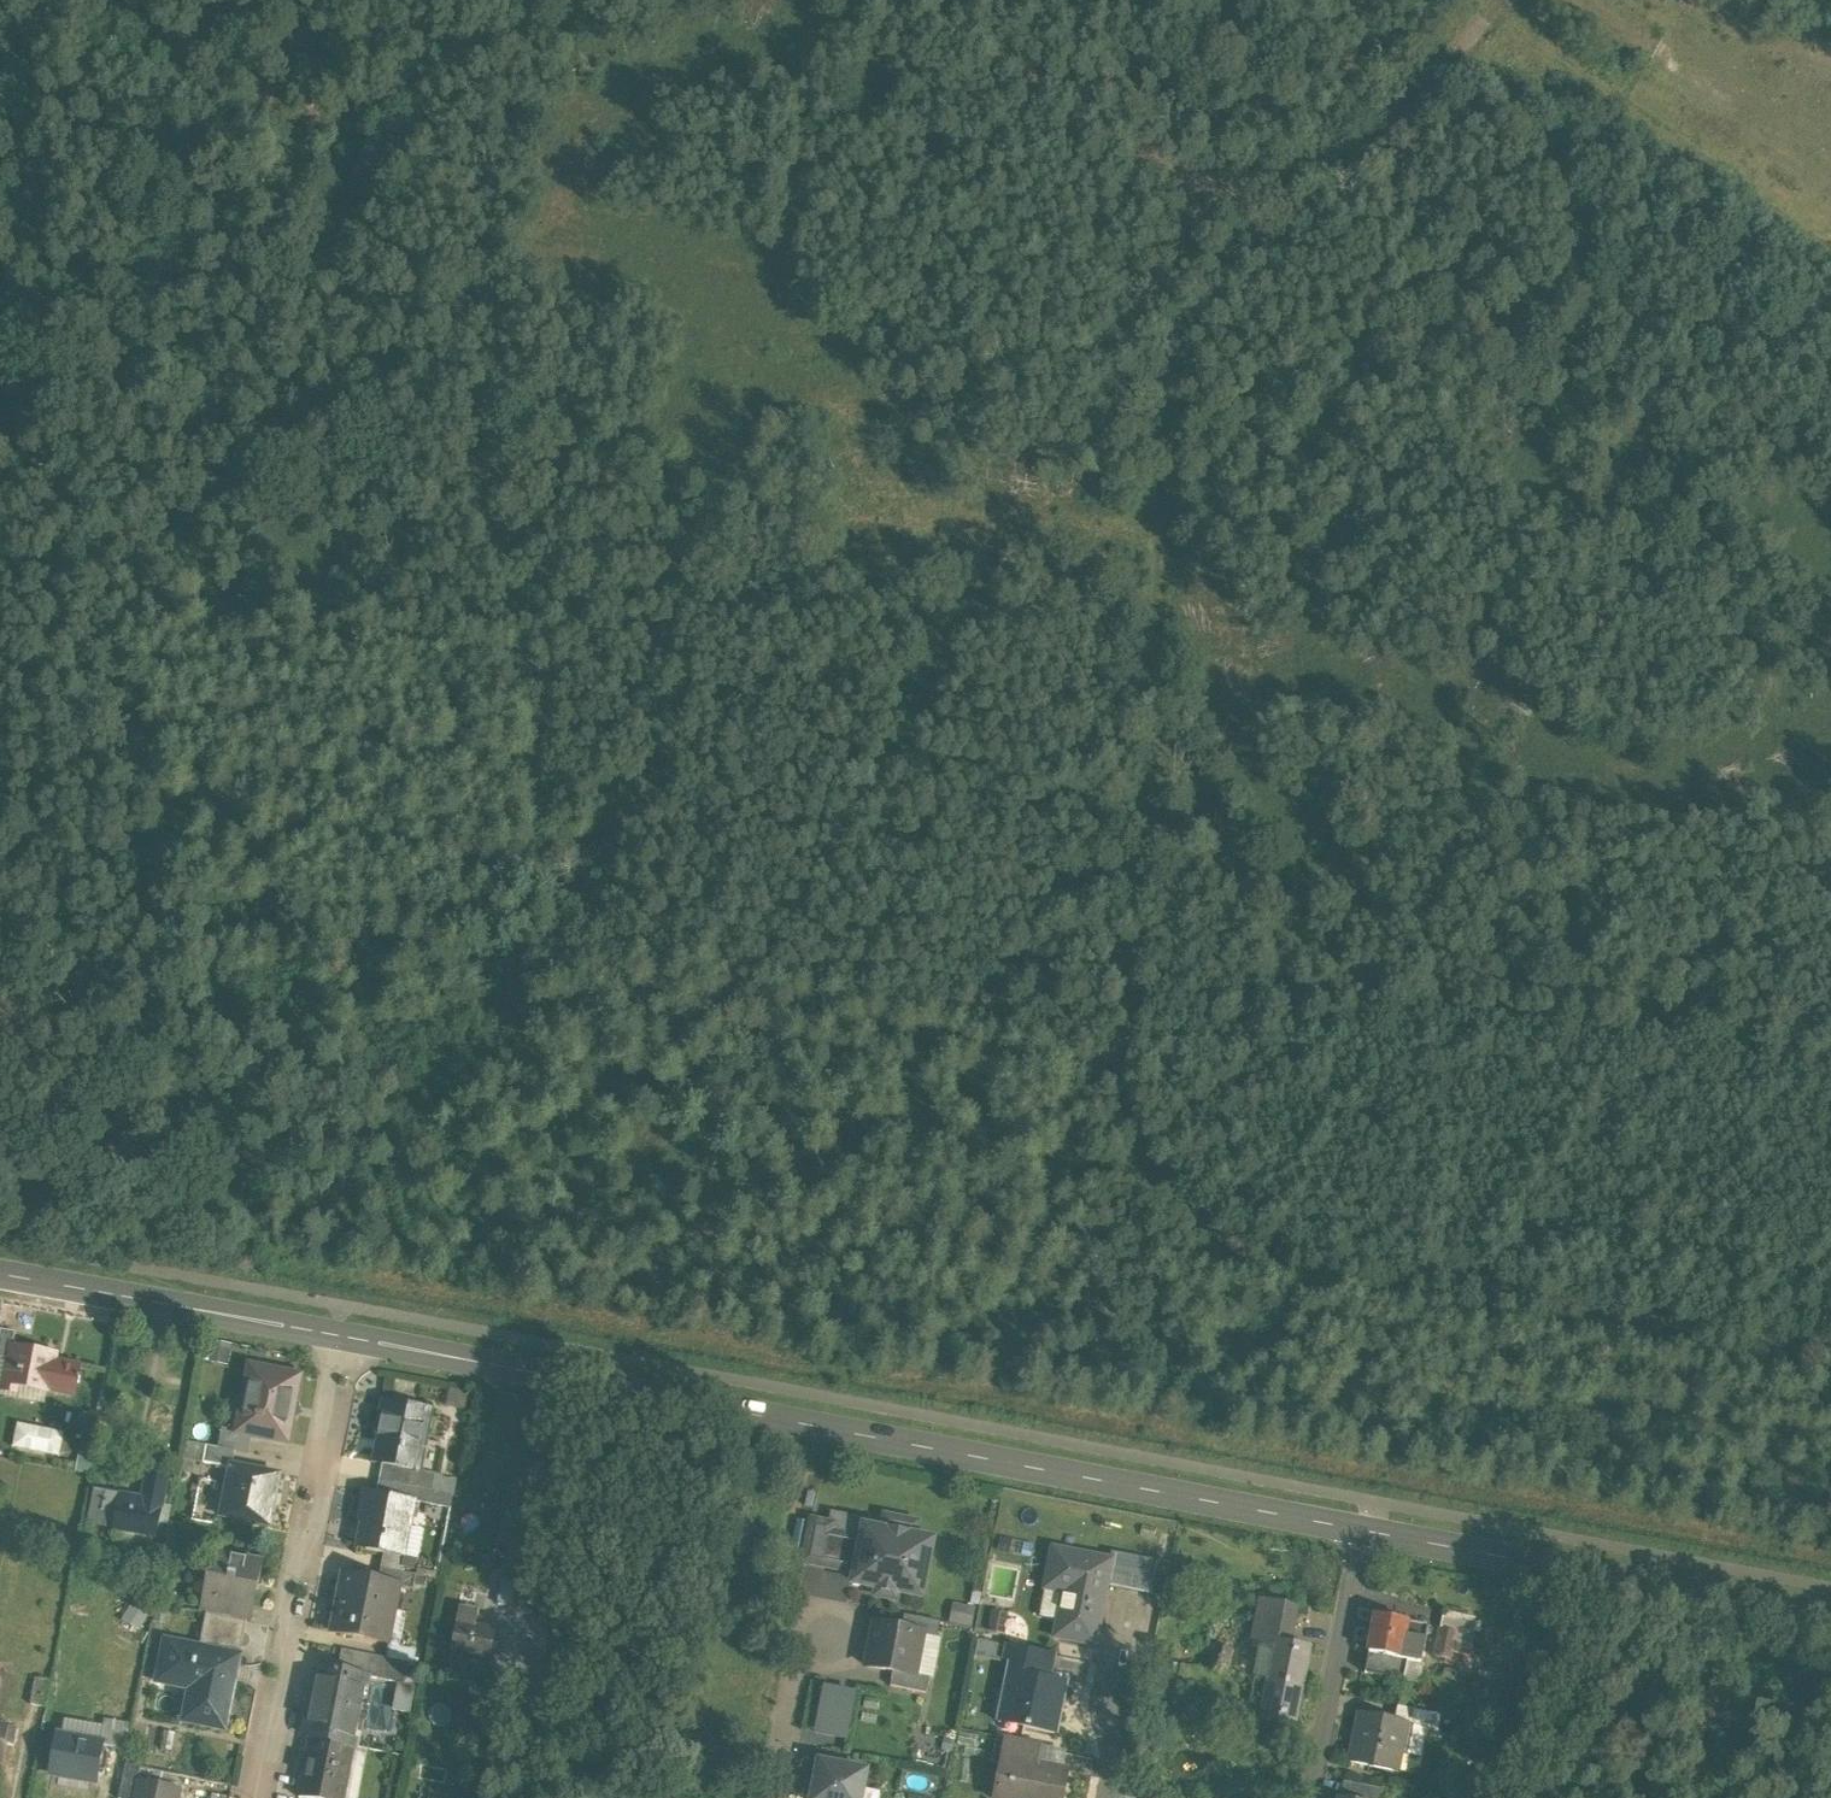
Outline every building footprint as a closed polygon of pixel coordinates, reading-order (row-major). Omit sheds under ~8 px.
[(216,1341),(213,1359),(230,1362),(233,1344),(216,1341)] [(56,1356),(12,1348),(4,1389),(15,1391),(15,1395),(43,1400),(45,1390),(74,1396),(80,1366),(55,1361),(56,1356)] [(298,1378),(250,1368),(237,1432),(236,1433),(251,1436),(285,1443),(298,1378)] [(433,1411),(383,1401),(377,1434),(387,1436),(382,1465),(421,1472),(433,1411)] [(61,1455),(65,1431),(17,1422),(12,1446),(61,1455)] [(237,1432),(221,1429),(217,1448),(235,1451),(248,1454),(251,1436),(236,1433),(237,1432)] [(217,1448),(206,1446),(202,1463),(231,1468),(232,1466),(232,1465),(235,1451),(217,1448)] [(232,1465),(232,1466),(231,1468),(226,1497),(232,1498),(228,1519),(269,1527),(279,1475),(232,1465)] [(421,1472),(382,1465),(379,1480),(418,1487),(421,1472)] [(147,1477),(143,1498),(121,1493),(114,1529),(155,1537),(166,1480),(147,1477)] [(418,1487),(379,1480),(376,1494),(415,1502),(418,1487)] [(121,1493),(94,1488),(89,1517),(100,1519),(97,1531),(112,1536),(114,1529),(121,1493)] [(376,1494),(365,1492),(359,1522),(371,1525),(366,1550),(385,1554),(404,1558),(415,1502),(376,1494)] [(931,1542),(865,1529),(856,1573),(854,1584),(920,1597),(931,1542)] [(863,1540),(825,1533),(818,1565),(856,1573),(863,1540)] [(1109,1561),(1053,1550),(1045,1590),(1064,1594),(1055,1638),(1095,1646),(1106,1587),(1111,1561),(1109,1561)] [(262,1564),(212,1554),(206,1583),(216,1585),(213,1598),(250,1606),(254,1584),(258,1585),(262,1564)] [(404,1558),(385,1554),(382,1568),(417,1576),(419,1561),(404,1558)] [(1156,1563),(1111,1554),(1109,1561),(1111,1561),(1106,1587),(1149,1596),(1156,1563)] [(417,1576),(382,1568),(379,1583),(400,1587),(414,1590),(417,1576)] [(527,1573),(508,1570),(503,1596),(505,1597),(505,1600),(500,1599),(499,1605),(520,1609),(527,1573)] [(379,1583),(344,1576),(332,1633),(388,1644),(400,1587),(379,1583)] [(250,1606),(213,1598),(210,1613),(239,1619),(247,1621),(250,1606)] [(1295,1607),(1262,1601),(1254,1640),(1263,1641),(1263,1640),(1276,1643),(1288,1645),(1295,1607)] [(478,1615),(460,1611),(457,1624),(476,1628),(478,1615)] [(210,1613),(206,1613),(200,1643),(206,1644),(205,1649),(232,1654),(239,1619),(210,1613)] [(1473,1619),(1442,1613),(1439,1629),(1470,1635),(1473,1619)] [(939,1622),(904,1616),(901,1630),(923,1634),(922,1635),(937,1638),(939,1622)] [(1427,1627),(1375,1617),(1368,1654),(1407,1662),(1420,1664),(1427,1627)] [(476,1628),(457,1624),(451,1656),(470,1660),(470,1658),(490,1662),(496,1632),(476,1628)] [(901,1630),(875,1625),(867,1667),(893,1673),(914,1677),(915,1675),(922,1635),(923,1634),(901,1630)] [(1470,1635),(1439,1629),(1434,1657),(1450,1661),(1449,1665),(1464,1668),(1470,1635)] [(1276,1643),(1263,1640),(1263,1641),(1255,1679),(1269,1682),(1276,1643)] [(205,1649),(165,1641),(159,1672),(193,1678),(184,1721),(224,1729),(239,1656),(232,1654),(205,1649)] [(1288,1645),(1276,1643),(1269,1682),(1301,1688),(1309,1649),(1288,1645)] [(416,1650),(388,1645),(386,1659),(414,1664),(416,1650)] [(1042,1652),(1008,1646),(1005,1662),(1011,1663),(1011,1662),(1039,1667),(1042,1652)] [(1232,1650),(1215,1647),(1210,1670),(1227,1673),(1232,1650)] [(373,1655),(342,1649),(338,1671),(369,1678),(373,1655)] [(1407,1662),(1368,1654),(1364,1674),(1403,1681),(1407,1662)] [(988,1659),(977,1719),(993,1722),(1005,1662),(988,1659)] [(1039,1667),(1011,1662),(1011,1663),(998,1723),(1055,1735),(1066,1683),(1037,1677),(1039,1667)] [(1227,1673),(1210,1670),(1207,1685),(1224,1689),(1227,1673)] [(369,1678),(338,1671),(334,1688),(365,1695),(369,1678)] [(914,1677),(893,1673),(890,1687),(926,1693),(929,1678),(915,1675),(914,1677)] [(1248,1717),(1248,1718),(1261,1721),(1269,1682),(1255,1679),(1248,1717)] [(1301,1688),(1269,1682),(1261,1721),(1275,1724),(1293,1727),(1301,1688)] [(334,1688),(315,1684),(304,1736),(323,1740),(333,1742),(354,1746),(365,1695),(334,1688)] [(857,1691),(824,1685),(815,1732),(849,1739),(857,1691)] [(1440,1716),(1398,1707),(1395,1722),(1406,1724),(1427,1728),(1437,1731),(1440,1716)] [(1395,1722),(1359,1715),(1349,1762),(1397,1771),(1400,1754),(1406,1724),(1395,1722)] [(1261,1721),(1248,1718),(1248,1717),(1246,1716),(1240,1742),(1270,1748),(1275,1724),(1261,1721)] [(133,1725),(104,1719),(100,1743),(101,1743),(100,1745),(128,1750),(133,1725)] [(1427,1728),(1406,1724),(1400,1754),(1416,1758),(1421,1754),(1427,1728)] [(3,1765),(7,1742),(14,1743),(16,1729),(0,1727),(0,1765),(3,1765)] [(100,1743),(59,1736),(53,1774),(94,1781),(100,1745),(101,1743),(100,1743)] [(333,1742),(323,1740),(321,1753),(331,1755),(333,1742)] [(1032,1745),(1005,1740),(1001,1759),(1028,1764),(1032,1745)] [(309,1750),(299,1797),(301,1797),(344,1797),(352,1759),(331,1755),(321,1753),(309,1750)] [(1001,1759),(993,1797),(1063,1797),(1068,1773),(1028,1764),(1001,1759)] [(819,1762),(812,1797),(861,1797),(866,1771),(819,1762)] [(125,1763),(118,1797),(135,1797),(138,1781),(141,1767),(125,1763)] [(138,1781),(135,1797),(178,1797),(180,1789),(138,1781)]
